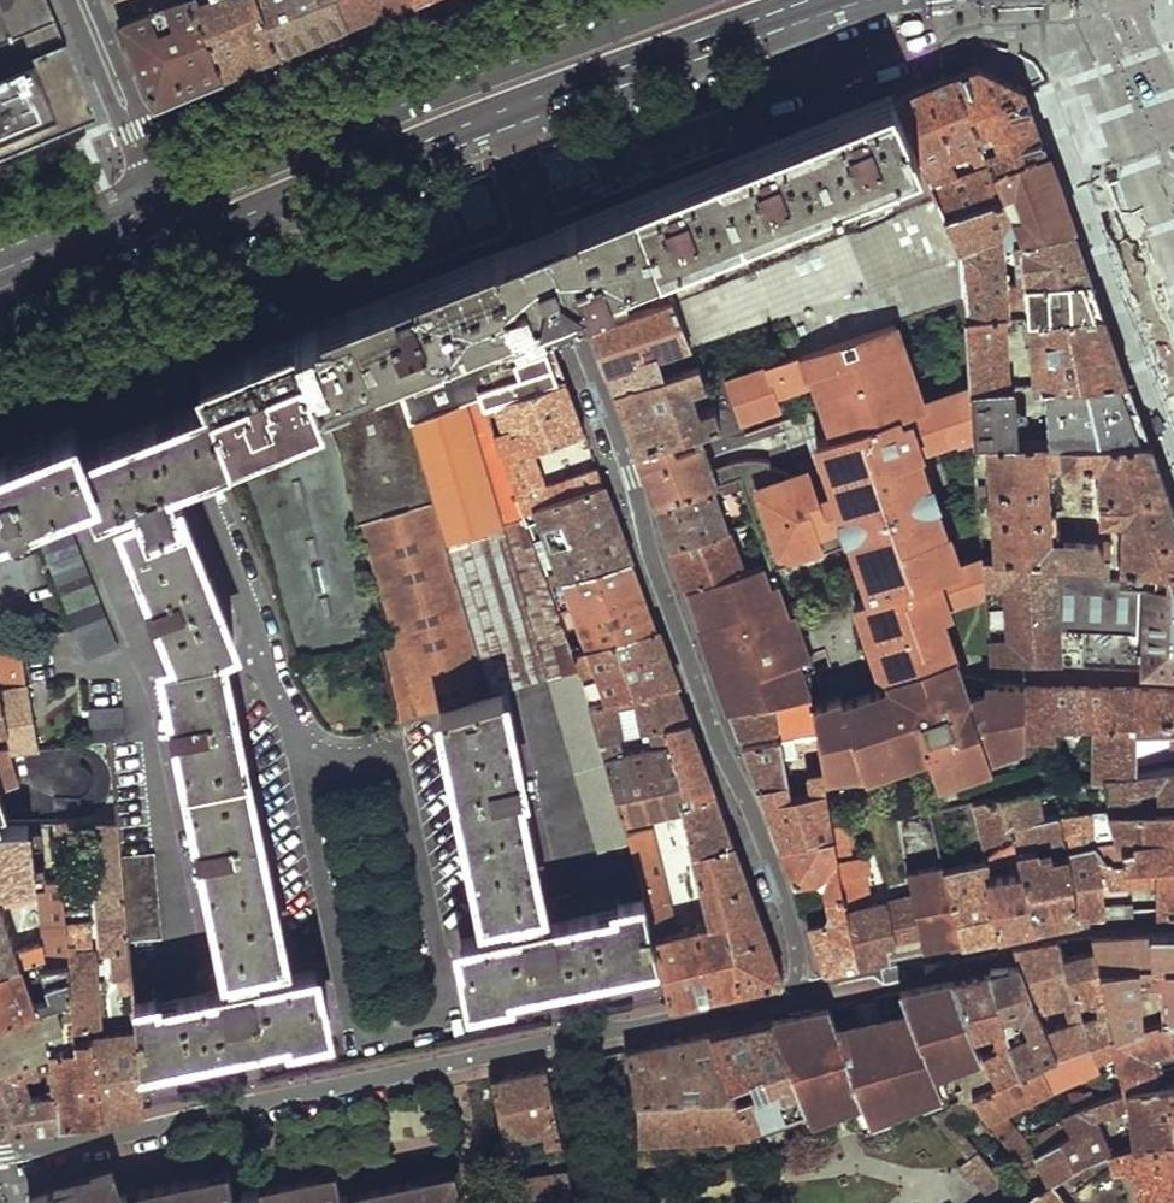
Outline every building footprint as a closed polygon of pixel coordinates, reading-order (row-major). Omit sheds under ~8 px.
[(12,117),(35,108),(43,85),(64,77),(32,0),(0,0),(0,110),(12,117)] [(193,0),(168,0),(121,19),(139,62),(156,104),(188,91),(224,76),(193,0)] [(260,0),(215,0),(205,4),(203,0),(193,0),(224,76),(252,64),(281,53),(260,0)] [(313,39),(348,25),(338,0),(260,0),(281,53),(313,39)] [(348,25),(380,12),(409,0),(338,0),(348,25)] [(992,160),(996,168),(1047,150),(1034,119),(1023,87),(1019,85),(987,70),(977,65),(968,68),(954,74),(989,153),(992,160)] [(934,192),(948,226),(1007,200),(1007,196),(1004,187),(996,168),(992,160),(958,177),(947,155),(953,153),(956,159),(974,152),(977,158),(989,153),(954,74),(893,98),(934,192)] [(864,109),(772,145),(727,163),(726,164),(679,183),(610,211),(585,221),(569,227),(560,231),(558,232),(568,260),(579,290),(594,283),(601,302),(663,279),(688,340),(711,330),(719,348),(733,342),(728,325),(776,309),(790,352),(882,319),(847,229),(934,192),(893,98),(864,109)] [(1022,242),(1073,228),(1068,212),(1047,150),(996,168),(1004,187),(1016,183),(1019,191),(1007,196),(1007,200),(1022,242)] [(948,226),(934,192),(847,229),(882,319),(900,313),(934,301),(920,258),(956,244),(948,226)] [(961,295),(964,330),(1000,325),(1026,321),(1024,305),(1009,307),(1002,245),(976,250),(972,240),(1006,230),(1008,241),(1014,244),(1022,242),(1007,200),(948,226),(956,244),(961,295)] [(1023,299),(1090,276),(1087,267),(1073,228),(1022,242),(1025,278),(1019,278),(1012,284),(1014,294),(1017,299),(1023,299)] [(568,260),(558,232),(540,239),(518,247),(539,308),(561,297),(579,290),(568,260)] [(920,258),(934,301),(961,295),(956,244),(920,258)] [(408,291),(365,308),(389,366),(539,308),(518,247),(481,262),(408,291)] [(1173,326),(1173,251),(1150,260),(1173,326)] [(1092,281),(1090,276),(1023,299),(1024,305),(1026,321),(1103,310),(1092,281)] [(601,302),(585,308),(600,348),(616,389),(697,362),(688,340),(663,279),(601,302)] [(306,332),(297,336),(326,405),(318,408),(343,450),(357,521),(399,641),(383,646),(397,722),(440,709),(487,697),(389,366),(365,308),(322,326),(306,332)] [(551,341),(539,308),(389,366),(487,697),(503,693),(545,681),(577,672),(570,651),(567,642),(549,591),(547,584),(525,521),(522,513),(499,447),(494,430),(484,406),(498,402),(566,382),(551,341)] [(1041,389),(1126,378),(1114,344),(1103,310),(1026,321),(1035,389),(1041,389)] [(882,319),(790,352),(724,376),(740,420),(781,406),(778,398),(809,388),(823,431),(861,541),(879,597),(849,606),(878,684),(813,708),(816,728),(823,769),(826,784),(866,777),(870,783),(931,764),(942,789),(999,772),(996,760),(1022,750),(1021,729),(1020,685),(988,684),(986,691),(977,696),(951,618),(958,614),(955,605),(985,597),(983,564),(983,554),(966,558),(927,455),(973,440),(969,398),(968,384),(931,398),(900,313),(882,319)] [(1000,325),(964,330),(968,384),(969,398),(1008,393),(1000,325)] [(242,358),(203,373),(212,395),(230,444),(255,510),(298,659),(383,646),(357,521),(343,450),(318,408),(326,405),(297,336),(284,341),(271,346),(242,358)] [(203,373),(242,358),(236,342),(197,357),(203,373)] [(693,390),(706,385),(697,362),(616,389),(639,451),(694,433),(720,425),(714,407),(701,410),(693,390)] [(1041,389),(1049,446),(1147,440),(1137,410),(1126,378),(1041,389)] [(584,433),(566,382),(498,402),(507,426),(494,430),(499,447),(515,441),(532,449),(584,433)] [(973,440),(974,449),(987,449),(1041,447),(1039,436),(1014,438),(1009,400),(1032,397),(1031,390),(1008,393),(969,398),(973,440)] [(12,505),(16,513),(32,507),(37,519),(32,521),(89,656),(119,641),(64,509),(111,490),(139,567),(147,565),(157,593),(148,595),(153,612),(157,612),(171,651),(164,654),(175,710),(171,711),(174,727),(179,725),(180,734),(171,736),(191,827),(201,825),(203,833),(196,834),(199,850),(205,848),(213,882),(202,885),(218,964),(228,962),(231,971),(239,969),(242,981),(203,988),(201,978),(154,987),(154,993),(136,997),(139,1021),(142,1056),(291,1026),(292,1032),(328,1023),(322,988),(318,988),(315,967),(255,980),(250,958),(282,950),(221,647),(236,641),(181,502),(176,504),(165,471),(190,460),(230,444),(212,395),(178,407),(145,420),(136,400),(22,445),(11,449),(10,449),(0,453),(0,510),(12,505)] [(803,438),(758,454),(737,478),(741,488),(764,558),(768,570),(775,568),(861,541),(823,431),(803,438)] [(694,433),(639,451),(643,464),(659,508),(713,487),(698,445),(694,433)] [(987,449),(998,565),(1110,568),(1108,547),(1052,543),(1044,455),(1060,454),(1060,461),(1066,471),(1076,471),(1079,467),(1099,466),(1099,520),(1119,522),(1120,571),(1173,570),(1173,510),(1157,462),(1147,440),(1049,446),(1041,447),(987,449)] [(522,513),(603,486),(597,467),(545,485),(532,449),(515,441),(499,447),(522,513)] [(713,487),(659,508),(674,549),(731,528),(720,495),(741,488),(737,478),(713,487)] [(630,562),(603,486),(522,513),(525,521),(537,517),(560,581),(630,562)] [(731,528),(674,549),(686,585),(742,566),(731,528)] [(742,566),(686,585),(701,621),(698,623),(707,647),(715,665),(723,686),(730,708),(773,701),(811,695),(768,570),(764,558),(742,566)] [(654,629),(630,562),(560,581),(547,584),(549,591),(562,587),(580,638),(567,642),(570,651),(654,629)] [(983,564),(985,597),(991,662),(1173,668),(1173,570),(1120,571),(1119,586),(1109,586),(1110,568),(998,565),(983,564)] [(674,682),(654,629),(570,651),(577,672),(587,700),(674,682)] [(0,644),(0,673),(3,687),(31,682),(25,639),(0,644)] [(577,672),(545,681),(600,851),(626,841),(624,833),(620,819),(597,737),(587,700),(577,672)] [(31,682),(3,687),(11,723),(16,747),(39,745),(31,682)] [(687,721),(674,682),(587,700),(597,737),(617,733),(620,732),(614,708),(631,705),(636,729),(639,728),(665,724),(687,721)] [(1083,783),(1088,781),(1105,778),(1137,770),(1135,762),(1165,754),(1168,765),(1173,764),(1173,688),(1020,685),(1021,729),(1089,728),(1083,783)] [(3,687),(0,688),(0,725),(11,723),(3,687)] [(487,697),(440,709),(483,911),(515,904),(521,924),(461,939),(467,959),(463,959),(470,996),(505,989),(504,982),(656,951),(651,934),(641,897),(619,902),(617,894),(573,904),(571,894),(550,899),(533,821),(522,823),(515,791),(522,790),(517,774),(522,773),(503,693),(487,697)] [(811,695),(773,701),(781,733),(816,728),(813,708),(811,695)] [(773,701),(730,708),(740,735),(770,731),(772,739),(782,739),(781,733),(773,701)] [(89,705),(92,738),(126,735),(123,703),(89,705)] [(713,792),(687,721),(665,724),(680,797),(713,792)] [(0,725),(0,787),(21,782),(10,748),(16,747),(11,723),(0,725)] [(617,733),(597,737),(620,819),(682,807),(680,797),(665,724),(639,728),(641,736),(648,734),(650,744),(620,750),(617,733)] [(772,739),(744,744),(758,785),(788,778),(782,739),(772,739)] [(1168,765),(1137,770),(1105,778),(1107,793),(1109,809),(1173,802),(1173,764),(1168,765)] [(788,778),(758,785),(781,844),(834,835),(831,816),(826,784),(823,769),(805,772),(809,789),(795,793),(788,778)] [(1049,788),(1052,815),(1061,814),(1092,811),(1090,795),(1088,781),(1083,783),(1049,788)] [(1005,796),(1016,821),(1039,816),(1036,791),(1005,796)] [(732,843),(713,792),(680,797),(682,807),(691,851),(732,843)] [(1107,793),(1090,795),(1092,811),(1109,809),(1107,793)] [(1005,796),(980,800),(986,841),(1005,836),(1007,846),(1019,840),(1016,821),(1005,796)] [(1066,847),(1098,847),(1108,861),(1173,857),(1173,802),(1109,809),(1092,811),(1061,814),(1066,847)] [(958,805),(932,810),(941,853),(967,848),(958,805)] [(839,858),(853,856),(848,813),(831,816),(834,835),(839,858)] [(131,944),(130,936),(123,855),(119,815),(84,816),(85,826),(94,826),(106,947),(131,944)] [(57,835),(84,833),(85,826),(84,816),(55,818),(57,835)] [(23,882),(5,819),(0,820),(0,885),(23,882)] [(650,828),(624,833),(626,841),(641,897),(651,934),(675,929),(650,828)] [(834,835),(781,844),(794,881),(816,877),(824,883),(827,898),(845,895),(839,858),(834,835)] [(1019,840),(1007,846),(995,850),(992,861),(999,861),(1023,857),(1019,840)] [(691,851),(705,922),(727,917),(756,911),(732,843),(691,851)] [(1066,847),(1068,855),(1079,918),(1134,911),(1132,890),(1154,888),(1158,908),(1173,908),(1173,857),(1108,861),(1098,847),(1066,847)] [(123,855),(130,936),(161,933),(155,852),(123,855)] [(853,856),(839,858),(845,895),(859,964),(887,958),(885,945),(901,941),(922,935),(912,891),(879,898),(872,853),(853,856)] [(1068,855),(1024,862),(1026,868),(1037,927),(1053,924),(1079,918),(1068,855)] [(992,861),(944,865),(962,940),(963,945),(976,942),(999,936),(989,877),(992,861)] [(909,868),(912,891),(922,935),(926,947),(942,944),(962,940),(944,865),(943,862),(909,868)] [(1026,868),(989,877),(999,936),(1011,933),(1037,927),(1026,868)] [(40,879),(23,882),(0,885),(0,969),(26,960),(40,956),(43,964),(70,959),(68,943),(61,877),(40,879)] [(845,895),(827,898),(830,913),(826,920),(809,924),(826,971),(859,964),(845,895)] [(756,911),(727,917),(745,988),(781,979),(775,964),(768,943),(756,911)] [(705,922),(675,929),(651,934),(656,951),(668,1000),(670,1005),(745,988),(727,917),(705,922)] [(1156,929),(1116,935),(1085,938),(1090,952),(1104,1001),(1108,1013),(1114,1035),(1142,1027),(1173,1018),(1173,931),(1164,930),(1156,929)] [(1092,1044),(1084,1021),(1076,998),(1064,957),(1060,940),(1016,948),(1023,966),(1037,1007),(1046,1031),(1056,1060),(1092,1044)] [(76,942),(68,943),(70,959),(75,997),(78,1026),(103,1023),(96,946),(77,950),(76,942)] [(1090,952),(1064,957),(1076,998),(1088,994),(1091,1005),(1104,1001),(1090,952)] [(26,960),(30,977),(46,972),(43,964),(40,956),(26,960)] [(0,969),(0,1019),(75,997),(70,959),(43,964),(46,972),(53,994),(36,998),(30,977),(26,960),(0,969)] [(1029,1010),(1037,1007),(1023,966),(989,971),(984,972),(1002,1018),(1029,1010)] [(1001,1041),(984,1047),(993,1067),(1000,1084),(1024,1074),(1012,1044),(1002,1018),(984,972),(956,980),(978,1034),(995,1028),(1001,1041)] [(978,1034),(956,980),(942,983),(927,986),(962,1066),(966,1075),(970,1085),(975,1095),(1000,1084),(993,1067),(984,1047),(978,1034)] [(916,989),(904,991),(930,1055),(942,1078),(962,1066),(927,986),(916,989)] [(770,1020),(807,1111),(811,1118),(828,1114),(850,1107),(863,1103),(870,1119),(923,1104),(946,1097),(943,1080),(966,1075),(962,1066),(942,1078),(930,1055),(904,991),(902,992),(906,1014),(879,1020),(856,1025),(834,1030),(830,1007),(770,1020)] [(0,1019),(0,1028),(6,1046),(22,1041),(27,1059),(41,1056),(53,1054),(80,1048),(79,1038),(78,1026),(75,997),(0,1019)] [(856,1025),(879,1020),(874,997),(862,999),(851,1001),(856,1025)] [(1038,1033),(1046,1031),(1037,1007),(1029,1010),(1038,1033)] [(1108,1013),(1084,1021),(1092,1044),(1114,1035),(1108,1013)] [(1142,1027),(1151,1062),(1173,1055),(1173,1019),(1173,1018),(1142,1027)] [(730,1028),(708,1032),(729,1082),(764,1068),(772,1089),(737,1102),(750,1132),(807,1111),(770,1020),(730,1028)] [(130,1030),(94,1036),(105,1117),(105,1120),(126,1116),(147,1112),(146,1105),(142,1056),(139,1021),(129,1022),(130,1030)] [(1142,1027),(1114,1035),(1092,1044),(1096,1059),(1112,1053),(1122,1091),(1136,1086),(1157,1083),(1151,1062),(1142,1027)] [(27,1059),(22,1041),(6,1046),(0,1028),(0,1065),(27,1059)] [(1012,1044),(1024,1074),(1047,1063),(1056,1060),(1046,1031),(1038,1033),(1012,1044)] [(661,1042),(624,1050),(635,1095),(637,1141),(751,1135),(750,1132),(737,1102),(729,1082),(708,1032),(661,1042)] [(0,1065),(0,1131),(105,1117),(94,1036),(79,1038),(80,1048),(53,1054),(56,1092),(28,1096),(22,1075),(44,1068),(41,1056),(27,1059),(0,1065)] [(1092,1044),(1056,1060),(1047,1063),(1056,1086),(1100,1068),(1096,1059),(1092,1044)] [(1000,1084),(975,1095),(979,1103),(977,1105),(1025,1164),(1040,1154),(1071,1133),(1068,1122),(1028,1141),(1003,1111),(1056,1086),(1047,1063),(1024,1074),(1000,1084)] [(571,1202),(544,1066),(516,1072),(490,1077),(515,1196),(517,1202),(564,1202),(571,1202)] [(1136,1086),(1122,1091),(1096,1102),(1067,1117),(1068,1122),(1071,1133),(1040,1154),(1056,1181),(1083,1163),(1099,1157),(1110,1154),(1096,1120),(1128,1106),(1137,1146),(1173,1140),(1173,1081),(1157,1083),(1136,1086)] [(953,1118),(950,1114),(977,1105),(979,1103),(970,1085),(955,1090),(959,1098),(928,1109),(935,1119),(965,1158),(956,1165),(962,1171),(968,1177),(977,1171),(1000,1198),(1005,1202),(1024,1202),(953,1118)] [(1080,1094),(1062,1102),(1067,1117),(1096,1102),(1092,1092),(1081,1096),(1080,1094)] [(828,1114),(831,1128),(843,1125),(853,1122),(850,1107),(828,1114)] [(772,1140),(756,1148),(759,1156),(776,1149),(772,1140)] [(1137,1146),(1144,1202),(1173,1202),(1173,1140),(1137,1146)] [(1083,1163),(1056,1181),(1050,1185),(1064,1202),(1108,1169),(1099,1157),(1083,1163)] [(454,1188),(448,1189),(446,1180),(409,1187),(407,1181),(356,1191),(357,1198),(344,1200),(342,1194),(337,1195),(333,1179),(313,1182),(311,1176),(264,1186),(265,1196),(257,1198),(256,1187),(238,1191),(240,1201),(233,1202),(231,1193),(225,1169),(117,1190),(108,1168),(28,1196),(30,1202),(458,1202),(454,1188)] [(332,1172),(311,1176),(313,1182),(333,1179),(332,1172)] [(451,1172),(407,1181),(409,1187),(446,1180),(448,1189),(454,1188),(451,1172)] [(1024,1202),(1065,1202),(1064,1202),(1050,1185),(1024,1202)] [(264,1186),(256,1187),(257,1198),(265,1196),(264,1186)] [(240,1201),(238,1191),(231,1193),(233,1202),(240,1201)] [(356,1191),(342,1194),(344,1200),(357,1198),(356,1191)]
